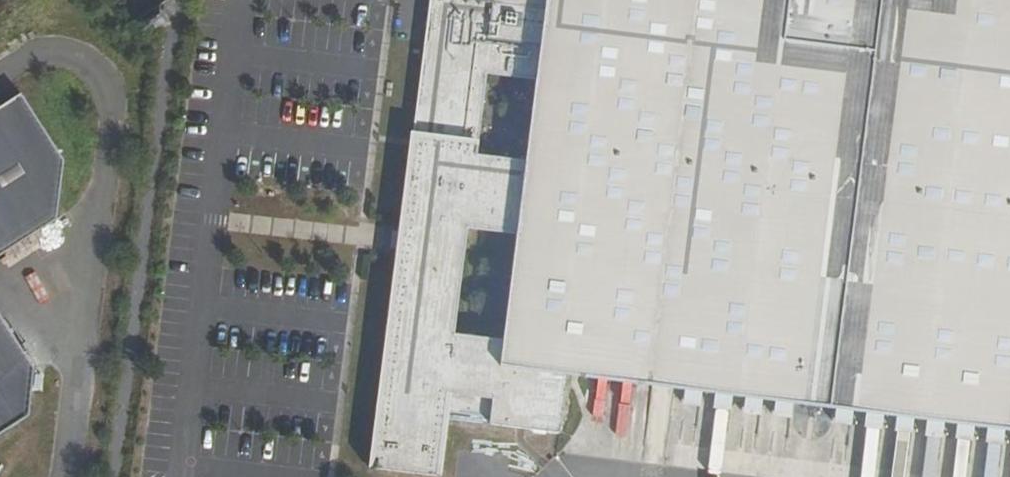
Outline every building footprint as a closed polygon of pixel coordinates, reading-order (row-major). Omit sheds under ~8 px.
[(536,0),(427,0),(367,467),(441,476),(448,417),(563,432),(571,374),(501,365),(504,341),(457,335),(470,228),(515,234),(525,159),(483,154),(492,79),(543,86),(553,2),(536,0)] [(553,2),(543,86),(525,159),(515,234),(504,341),(501,365),(571,374),(1009,428),(1009,0),(536,0),(553,2)] [(57,219),(64,160),(21,92),(0,105),(0,255),(57,219)] [(30,415),(34,367),(0,313),(0,434),(30,415)]
